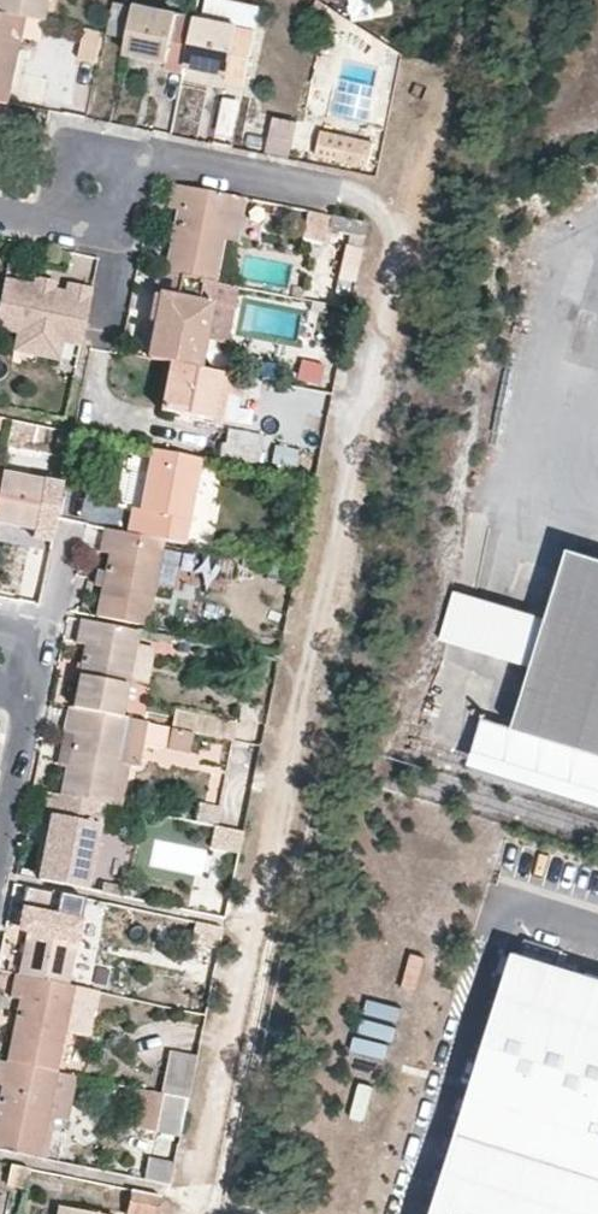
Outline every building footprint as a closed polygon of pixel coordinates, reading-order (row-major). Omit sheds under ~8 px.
[(0,1),(0,12),(26,17),(46,21),(50,0),(0,0),(0,1)] [(193,28),(176,24),(177,15),(135,6),(128,38),(126,53),(154,59),(168,61),(167,69),(185,73),(186,66),(193,28)] [(9,102),(17,60),(26,17),(0,12),(0,101),(9,102)] [(46,21),(26,17),(17,60),(37,64),(46,21)] [(193,28),(186,66),(212,71),(228,74),(227,81),(243,83),(252,41),(236,37),(238,27),(196,18),(193,28)] [(104,33),(94,30),(90,50),(100,52),(104,33)] [(0,101),(0,145),(9,102),(0,101)] [(265,151),(290,155),(295,118),(269,115),(265,151)] [(319,133),(315,155),(367,165),(372,144),(319,133)] [(170,209),(179,211),(177,221),(167,272),(215,280),(223,239),(232,195),(174,184),(170,209)] [(223,239),(238,241),(247,198),(232,195),(223,239)] [(302,241),(324,245),(327,231),(338,233),(341,217),(308,210),(302,241)] [(341,217),(338,233),(365,238),(368,222),(341,217)] [(343,244),(340,279),(355,280),(359,245),(343,244)] [(152,295),(162,296),(160,308),(150,359),(171,363),(197,368),(215,280),(167,272),(157,270),(152,295)] [(54,280),(37,277),(35,286),(53,290),(54,280)] [(67,293),(59,291),(53,290),(35,286),(4,280),(0,299),(0,329),(19,333),(36,336),(62,341),(80,344),(92,287),(69,283),(67,293)] [(304,299),(306,288),(293,286),(291,296),(304,299)] [(36,336),(19,333),(15,350),(58,359),(59,353),(62,341),(36,336)] [(300,359),(296,380),(319,385),(324,363),(300,359)] [(241,397),(245,378),(197,368),(171,363),(163,408),(187,413),(212,418),(218,393),(229,395),(241,397)] [(229,395),(218,393),(212,418),(223,420),(229,395)] [(221,451),(258,458),(263,434),(226,426),(221,451)] [(153,448),(131,443),(120,504),(132,506),(141,508),(153,448)] [(190,519),(202,458),(153,448),(141,508),(132,506),(127,532),(157,538),(165,539),(185,544),(190,519)] [(47,483),(3,474),(0,490),(0,521),(37,529),(36,537),(52,540),(57,518),(61,494),(45,492),(47,483)] [(47,483),(45,492),(61,494),(65,480),(47,483)] [(36,537),(37,529),(0,521),(0,530),(36,537)] [(98,616),(147,625),(165,539),(157,538),(127,532),(106,528),(101,552),(111,554),(98,616)] [(597,753),(597,560),(563,550),(543,618),(530,667),(510,727),(597,753)] [(530,667),(543,618),(453,591),(438,639),(530,667)] [(74,708),(121,717),(139,631),(82,619),(78,642),(87,644),(74,708)] [(426,741),(463,747),(474,688),(437,682),(426,741)] [(67,730),(75,733),(62,795),(103,803),(110,804),(128,719),(121,717),(74,708),(71,708),(67,730)] [(233,739),(237,722),(176,711),(172,727),(233,739)] [(463,759),(597,800),(597,753),(510,727),(482,719),(463,759)] [(44,816),(52,817),(39,880),(86,888),(103,803),(62,795),(47,792),(44,816)] [(200,803),(195,821),(216,825),(219,808),(200,803)] [(244,830),(216,825),(209,861),(236,866),(244,830)] [(33,912),(20,974),(67,984),(85,898),(29,887),(25,911),(33,912)] [(196,921),(192,941),(220,946),(224,926),(196,921)] [(384,945),(359,1030),(394,1040),(419,955),(384,945)] [(509,952),(427,1213),(597,1213),(597,980),(509,952)] [(13,998),(20,1000),(8,1061),(56,1071),(64,1031),(90,1036),(99,990),(67,984),(20,974),(17,974),(13,998)] [(361,1072),(374,1075),(382,1044),(369,1040),(361,1072)] [(162,1092),(189,1098),(196,1058),(171,1053),(162,1092)] [(56,1071),(8,1061),(0,1060),(0,1086),(3,1087),(0,1102),(0,1150),(38,1158),(47,1116),(67,1120),(77,1075),(56,1071)] [(159,1108),(162,1092),(136,1088),(134,1103),(140,1104),(159,1108)] [(135,1127),(154,1131),(159,1108),(140,1104),(135,1127)] [(149,1157),(145,1178),(172,1184),(176,1163),(149,1157)] [(31,1169),(8,1165),(4,1184),(27,1189),(31,1169)] [(126,1213),(157,1213),(161,1196),(131,1190),(126,1213)]
